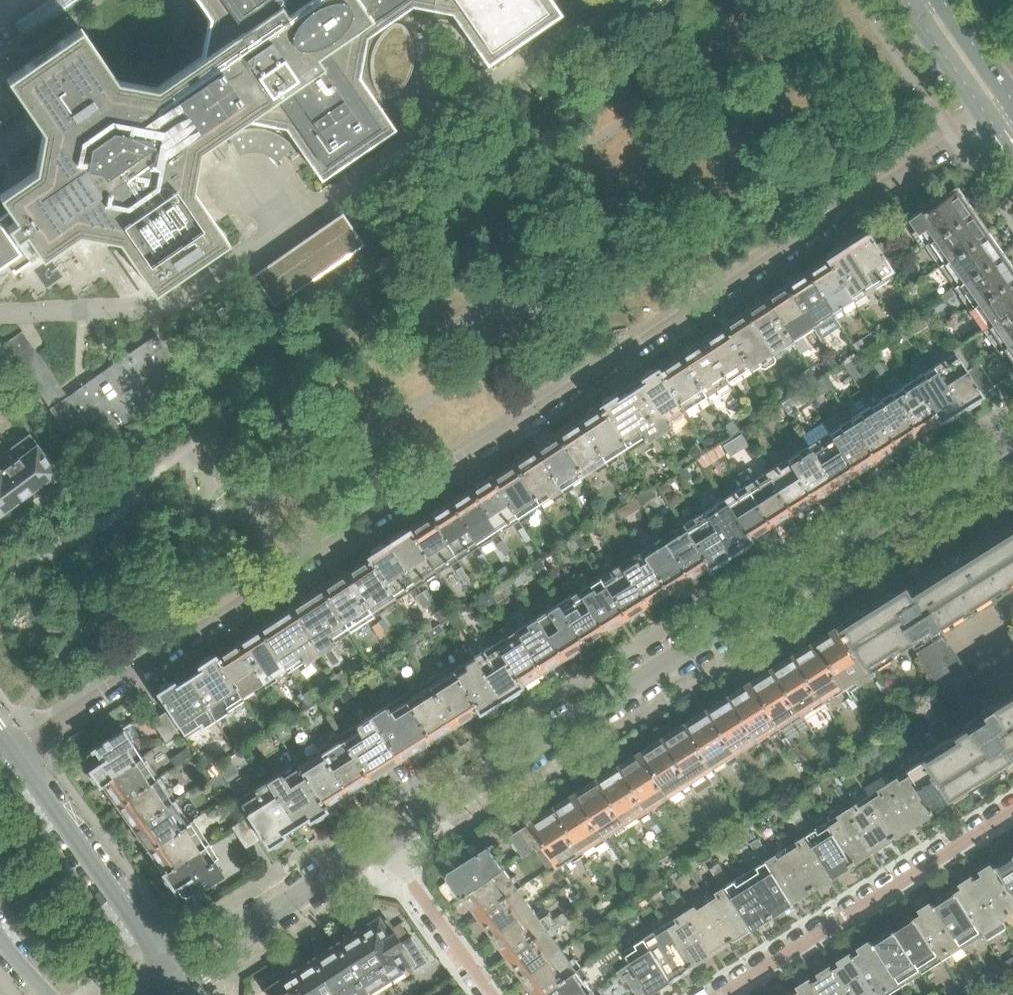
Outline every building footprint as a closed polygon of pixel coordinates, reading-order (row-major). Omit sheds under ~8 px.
[(8,264),(14,273),(40,255),(42,257),(78,232),(103,237),(107,238),(118,240),(153,292),(227,241),(216,224),(191,189),(199,149),(232,126),(244,118),(283,125),(292,137),(310,163),(319,177),(393,126),(373,97),(378,94),(380,95),(381,96),(383,97),(385,97),(387,97),(389,97),(391,96),(393,95),(395,93),(397,92),(399,90),(401,88),(403,86),(401,81),(400,77),(400,73),(400,68),(400,64),(401,60),(402,55),(404,51),(406,47),(408,44),(411,40),(410,37),(409,34),(407,32),(406,29),(404,26),(403,25),(401,24),(399,23),(397,22),(395,23),(393,23),(391,24),(388,19),(410,3),(449,11),(469,39),(485,63),(500,52),(515,42),(559,12),(551,0),(197,0),(208,16),(207,25),(201,56),(191,63),(156,87),(116,80),(81,28),(7,79),(29,112),(42,131),(42,132),(35,170),(0,195),(0,197),(9,211),(0,217),(0,269),(8,264)] [(959,223),(971,215),(972,214),(970,211),(972,209),(964,198),(961,200),(954,190),(944,196),(942,192),(919,207),(921,210),(908,219),(915,230),(911,233),(921,248),(928,243),(947,230),(947,226),(955,221),(959,223)] [(252,275),(274,306),(364,243),(342,213),(340,214),(340,215),(255,275),(254,273),(252,275)] [(974,244),(986,236),(987,235),(985,232),(987,231),(978,219),(975,221),(971,215),(959,223),(955,221),(947,226),(947,230),(928,243),(943,264),(962,251),(962,248),(970,242),(974,244)] [(891,268),(907,257),(900,247),(896,250),(888,237),(875,245),(866,231),(845,245),(874,289),(895,275),(891,268)] [(989,265),(1001,257),(1002,256),(999,253),(1001,252),(993,240),(990,242),(986,236),(974,244),(970,242),(962,248),(962,251),(943,264),(958,286),(976,273),(976,269),(985,264),(989,265)] [(874,289),(845,245),(825,258),(853,302),(874,289)] [(1012,280),(1012,269),(1008,261),(1005,263),(1001,257),(989,265),(985,264),(976,269),(976,273),(958,286),(972,306),(991,294),(991,290),(999,285),(1003,286),(1012,280)] [(853,302),(825,258),(804,271),(833,316),(853,302)] [(833,316),(804,271),(784,285),(812,329),(833,316)] [(1003,286),(999,285),(991,290),(991,294),(972,306),(987,328),(1006,315),(1006,311),(1012,307),(1012,280),(1003,286)] [(812,329),(784,285),(764,298),(797,349),(800,353),(810,347),(802,336),(812,329)] [(951,289),(940,296),(944,302),(954,295),(951,289)] [(797,349),(764,298),(721,326),(751,371),(751,369),(757,364),(761,369),(765,370),(776,362),(776,359),(773,354),(790,344),(794,350),(797,349)] [(1006,311),(1006,315),(987,328),(1001,349),(1012,341),(1012,307),(1006,311)] [(921,317),(908,324),(914,334),(926,326),(921,317)] [(912,334),(906,324),(905,323),(898,328),(905,339),(912,334)] [(751,371),(721,326),(699,340),(726,381),(738,374),(740,378),(751,371)] [(178,340),(172,331),(167,335),(173,343),(178,340)] [(726,381),(699,340),(677,354),(707,400),(717,393),(715,388),(726,381)] [(1001,349),(1012,365),(1012,341),(1001,349)] [(178,374),(159,344),(73,397),(55,375),(38,387),(52,411),(71,442),(178,374)] [(853,357),(848,349),(838,355),(844,363),(853,357)] [(959,408),(981,394),(967,372),(954,353),(932,367),(959,408)] [(707,400),(677,354),(656,368),(683,410),(694,402),(697,406),(707,400)] [(860,377),(853,367),(857,365),(853,358),(843,365),(854,381),(860,377)] [(888,374),(879,361),(873,366),(881,378),(888,374)] [(978,365),(967,372),(981,394),(993,387),(978,365)] [(959,408),(932,367),(911,380),(937,422),(959,408)] [(683,410),(656,368),(627,386),(658,432),(685,414),(683,410)] [(937,422),(911,380),(901,386),(896,378),(885,384),(891,393),(900,409),(904,408),(909,415),(908,419),(917,434),(937,422)] [(658,432),(627,386),(598,405),(626,447),(629,451),(658,432)] [(787,414),(808,400),(802,391),(780,405),(787,414)] [(917,434),(908,419),(909,415),(904,408),(900,409),(891,393),(870,407),(879,421),(883,422),(888,428),(887,433),(896,447),(917,434)] [(626,447),(598,405),(577,419),(606,465),(617,458),(614,454),(626,447)] [(896,447),(887,433),(888,428),(883,422),(879,421),(870,407),(850,420),(859,434),(862,435),(868,442),(867,446),(876,460),(896,447)] [(770,411),(760,417),(765,424),(774,418),(770,411)] [(606,465),(577,419),(555,433),(582,475),(593,467),(596,471),(606,465)] [(876,460),(867,446),(868,442),(862,435),(859,434),(850,420),(829,433),(838,448),(842,448),(847,455),(846,460),(855,474),(876,460)] [(739,430),(734,422),(726,426),(731,435),(739,430)] [(846,460),(847,455),(842,448),(838,448),(829,433),(822,422),(801,435),(808,446),(817,462),(821,462),(825,469),(824,473),(833,487),(855,474),(846,460)] [(0,442),(0,515),(25,496),(29,501),(59,479),(56,474),(58,472),(29,433),(6,450),(0,442)] [(582,475),(555,433),(533,447),(562,493),(573,487),(570,482),(582,475)] [(741,452),(732,437),(732,436),(719,444),(728,460),(741,452)] [(718,443),(714,438),(707,437),(703,440),(709,449),(718,443)] [(833,487),(824,473),(825,469),(821,462),(817,462),(808,446),(788,459),(797,475),(801,475),(806,482),(804,487),(813,500),(833,487)] [(562,493),(533,447),(511,462),(538,503),(550,495),(553,500),(562,493)] [(766,464),(760,454),(756,457),(762,467),(766,464)] [(804,487),(806,482),(801,475),(797,475),(788,459),(766,473),(775,488),(780,488),(784,496),(783,500),(792,513),(813,500),(804,487)] [(538,503),(511,462),(489,476),(518,520),(519,521),(529,515),(526,511),(538,503)] [(783,500),(784,496),(780,488),(775,488),(766,473),(756,479),(749,469),(738,476),(744,486),(754,501),(758,501),(764,510),(762,513),(771,527),(792,513),(783,500)] [(518,520),(489,476),(469,489),(497,533),(518,520)] [(771,527),(762,513),(764,510),(758,501),(754,501),(744,486),(724,499),(750,540),(771,527)] [(654,497),(652,492),(653,491),(652,488),(635,496),(636,497),(640,505),(654,497)] [(497,533),(469,489),(448,502),(477,546),(497,533)] [(640,505),(636,497),(626,503),(632,511),(641,507),(640,505)] [(750,540),(724,499),(703,513),(729,553),(750,540)] [(477,546),(448,502),(428,515),(457,560),(477,546)] [(619,519),(614,511),(608,515),(612,523),(619,519)] [(595,520),(591,513),(581,520),(585,526),(595,520)] [(729,553),(703,513),(682,526),(691,541),(696,542),(701,549),(700,554),(708,567),(729,553)] [(457,560),(428,515),(407,529),(437,573),(457,560)] [(998,525),(912,580),(909,582),(910,584),(896,593),(895,590),(844,622),(846,624),(874,669),(900,653),(899,650),(924,634),(923,633),(928,630),(927,628),(932,625),(938,634),(1012,586),(1012,516),(998,525)] [(700,554),(701,549),(696,542),(691,541),(682,526),(661,540),(670,555),(675,556),(679,563),(678,568),(686,580),(708,567),(700,554)] [(530,539),(522,527),(517,530),(525,543),(530,539)] [(437,573),(407,529),(387,542),(416,587),(437,573)] [(587,544),(579,533),(573,537),(581,548),(587,544)] [(580,549),(572,537),(564,542),(572,554),(580,549)] [(510,552),(502,540),(496,544),(504,556),(510,552)] [(678,568),(679,563),(675,556),(670,555),(661,540),(641,552),(650,567),(655,568),(660,575),(658,580),(666,593),(686,580),(678,568)] [(416,587),(387,542),(367,555),(396,600),(416,587)] [(658,580),(660,575),(655,568),(650,567),(641,552),(620,566),(629,580),(634,581),(639,588),(637,593),(645,606),(666,593),(658,580)] [(490,566),(482,553),(476,557),(484,570),(490,566)] [(396,601),(396,600),(367,555),(343,570),(373,616),(396,601)] [(469,579),(461,566),(455,570),(463,583),(469,579)] [(637,593),(639,588),(634,581),(629,580),(620,566),(600,578),(608,594),(613,595),(617,602),(616,606),(624,619),(645,606),(637,593)] [(373,616),(343,570),(320,585),(350,631),(373,616)] [(616,606),(617,602),(613,595),(608,594),(600,578),(578,592),(587,607),(593,608),(597,615),(595,620),(603,632),(624,619),(616,606)] [(350,631),(320,585),(289,606),(318,652),(322,658),(328,666),(329,668),(340,661),(330,644),(350,631)] [(434,603),(426,589),(420,593),(428,606),(434,603)] [(595,620),(597,615),(593,608),(587,607),(578,592),(557,605),(566,620),(571,621),(576,629),(574,632),(583,646),(603,632),(595,620)] [(428,606),(420,593),(415,596),(423,609),(428,606)] [(574,632),(576,629),(571,621),(566,620),(557,605),(536,619),(546,634),(551,635),(555,642),(553,646),(562,659),(583,646),(574,632)] [(318,652),(289,606),(257,626),(284,667),(288,672),(318,652)] [(448,616),(437,610),(433,613),(439,622),(448,616)] [(465,626),(456,612),(448,617),(457,632),(465,626)] [(389,628),(383,618),(377,622),(377,623),(383,631),(389,628)] [(553,646),(555,642),(551,635),(546,634),(536,619),(515,632),(525,647),(529,648),(534,655),(533,660),(541,672),(562,659),(553,646)] [(383,631),(377,623),(371,626),(379,639),(385,635),(383,631)] [(431,638),(443,630),(439,623),(427,631),(431,638)] [(874,669),(846,624),(836,631),(829,636),(825,634),(819,638),(818,643),(817,643),(828,660),(830,659),(835,667),(835,671),(846,690),(848,694),(863,685),(861,680),(875,671),(874,669)] [(284,667),(257,626),(235,640),(265,686),(275,679),(272,675),(284,667)] [(533,660),(534,655),(529,648),(525,647),(515,632),(495,645),(520,685),(541,672),(533,660)] [(922,661),(951,643),(946,635),(917,653),(922,661)] [(265,686),(235,640),(214,654),(241,695),(252,688),(255,692),(265,686)] [(846,690),(835,671),(835,667),(830,659),(828,660),(817,643),(808,649),(804,648),(798,652),(797,656),(796,657),(807,674),(809,672),(814,680),(813,684),(823,699),(834,692),(836,696),(846,690)] [(927,668),(955,650),(951,643),(922,661),(927,668)] [(520,685),(495,645),(474,658),(499,699),(520,685)] [(499,699),(474,658),(469,649),(458,657),(463,665),(453,671),(478,712),(499,699)] [(932,676),(961,658),(955,650),(927,668),(932,676)] [(241,695),(214,654),(185,673),(216,720),(244,701),(241,695)] [(825,702),(823,699),(813,684),(814,680),(809,672),(807,674),(796,657),(787,662),(783,661),(776,665),(775,670),(786,687),(789,685),(793,693),(792,698),(802,713),(813,705),(815,709),(825,702)] [(938,686),(966,668),(961,658),(932,676),(938,686)] [(943,694),(971,675),(966,668),(938,686),(943,694)] [(478,712),(453,671),(452,669),(440,677),(438,673),(426,680),(455,727),(478,712)] [(792,698),(793,693),(789,685),(786,687),(775,670),(766,676),(761,675),(755,679),(754,683),(753,684),(763,701),(767,699),(771,706),(770,712),(780,726),(791,719),(793,723),(804,716),(802,713),(792,698)] [(340,671),(334,675),(340,685),(346,681),(340,671)] [(216,720),(185,673),(156,692),(187,738),(216,720)] [(948,702),(977,684),(971,675),(943,694),(948,702)] [(887,688),(881,679),(876,682),(882,692),(887,688)] [(455,727),(426,680),(413,688),(416,693),(405,699),(431,742),(455,727)] [(770,712),(771,706),(767,699),(763,701),(753,684),(744,689),(740,688),(734,692),(733,696),(731,697),(742,714),(745,713),(749,720),(748,725),(758,741),(769,733),(771,737),(782,730),(780,726),(770,712)] [(953,710),(982,692),(977,684),(948,702),(953,710)] [(280,697),(274,689),(269,693),(275,700),(280,697)] [(985,708),(990,717),(985,720),(984,718),(979,721),(978,720),(965,728),(953,736),(952,734),(926,750),(921,753),(923,755),(926,753),(929,757),(955,798),(1006,766),(1004,764),(1012,758),(1012,690),(985,708)] [(959,720),(988,702),(982,692),(953,710),(959,720)] [(275,700),(269,693),(264,696),(269,704),(275,700)] [(431,742),(405,699),(402,695),(371,715),(400,761),(431,742)] [(858,706),(851,696),(847,699),(853,709),(858,706)] [(758,741),(748,725),(749,720),(745,713),(742,714),(731,697),(723,703),(719,702),(712,706),(711,710),(710,711),(721,728),(724,727),(728,734),(727,739),(737,754),(747,747),(749,751),(760,744),(758,741)] [(837,720),(830,709),(825,712),(832,723),(837,720)] [(737,754),(727,739),(728,734),(724,727),(721,728),(710,711),(701,717),(697,715),(690,720),(690,724),(688,725),(699,742),(702,741),(706,748),(705,753),(714,768),(726,761),(728,764),(739,757),(737,754)] [(165,713),(154,720),(153,720),(167,741),(178,733),(165,713)] [(400,761),(371,715),(340,734),(343,738),(342,739),(369,781),(400,761)] [(913,733),(907,724),(898,730),(902,735),(908,736),(913,733)] [(714,768),(705,753),(706,748),(702,741),(699,742),(688,725),(679,731),(675,729),(668,733),(667,738),(665,739),(676,757),(679,754),(684,762),(682,768),(692,782),(703,775),(705,778),(716,771),(714,768)] [(142,757),(124,730),(122,728),(91,748),(92,749),(86,753),(85,759),(90,767),(88,768),(99,783),(142,757)] [(793,747),(787,737),(782,739),(789,749),(793,747)] [(369,781),(342,739),(333,745),(330,741),(318,749),(347,795),(369,781)] [(692,782),(682,768),(684,762),(679,754),(676,757),(665,739),(657,745),(653,743),(646,748),(645,752),(643,753),(655,770),(658,768),(662,775),(661,780),(671,796),(681,789),(684,792),(685,792),(693,799),(696,798),(701,805),(705,802),(692,782)] [(885,750),(880,742),(868,750),(873,758),(885,750)] [(347,795),(318,749),(314,743),(308,746),(306,747),(305,751),(307,755),(307,756),(309,760),(299,767),(325,809),(347,795)] [(175,766),(191,755),(186,747),(170,758),(175,766)] [(772,760),(765,749),(758,754),(765,764),(772,760)] [(872,759),(866,750),(854,758),(859,766),(872,759)] [(671,796),(661,780),(662,775),(658,768),(655,770),(643,753),(635,758),(631,757),(624,761),(623,766),(622,767),(633,784),(636,782),(640,790),(639,795),(649,810),(660,803),(662,806),(673,799),(671,796)] [(115,806),(160,776),(152,765),(149,767),(142,757),(99,783),(115,806)] [(955,798),(929,757),(908,769),(935,811),(955,798)] [(325,809),(299,767),(296,762),(267,781),(296,827),(325,809)] [(269,772),(264,764),(259,768),(264,775),(269,772)] [(219,773),(215,767),(209,772),(213,777),(219,773)] [(649,810),(639,795),(640,790),(636,782),(633,784),(622,767),(613,772),(609,771),(603,775),(601,780),(600,781),(610,798),(613,796),(619,804),(617,810),(626,824),(638,817),(640,820),(647,826),(649,828),(653,826),(657,833),(662,830),(649,810)] [(935,811),(908,769),(888,782),(914,824),(935,811)] [(225,782),(220,774),(219,773),(213,777),(208,780),(216,788),(225,782)] [(828,775),(820,780),(824,788),(832,782),(833,782),(828,775)] [(130,828),(176,799),(161,776),(160,776),(115,806),(130,828)] [(296,827),(267,781),(238,799),(267,845),(296,827)] [(617,810),(619,804),(613,796),(610,798),(600,781),(591,786),(587,785),(581,789),(580,794),(578,795),(589,812),(592,810),(597,818),(595,823),(605,837),(616,830),(618,834),(628,827),(626,824),(617,810)] [(914,824),(888,782),(868,795),(894,837),(914,824)] [(848,800),(840,786),(835,789),(843,803),(848,800)] [(605,837),(595,823),(597,818),(592,810),(589,812),(578,795),(570,800),(565,799),(559,803),(558,807),(556,808),(567,826),(571,824),(576,831),(574,837),(583,851),(594,844),(596,848),(607,841),(605,837)] [(894,837),(868,795),(847,808),(874,850),(894,837)] [(235,804),(230,796),(220,802),(222,806),(230,808),(235,804)] [(146,850),(190,821),(176,799),(130,828),(146,850)] [(684,817),(677,806),(673,808),(680,819),(684,817)] [(583,851),(574,837),(576,831),(571,824),(567,826),(556,808),(548,814),(544,812),(537,817),(536,821),(533,823),(545,841),(560,865),(572,858),(574,862),(585,855),(583,852),(583,851)] [(874,850),(847,808),(827,821),(854,863),(874,850)] [(808,826),(799,812),(795,814),(804,829),(808,826)] [(804,829),(795,814),(790,817),(799,831),(804,829)] [(257,839),(244,818),(233,825),(246,846),(257,839)] [(205,847),(197,835),(202,831),(194,819),(190,821),(146,850),(163,873),(205,847)] [(854,863),(827,821),(807,833),(833,875),(854,863)] [(522,829),(534,848),(545,841),(533,823),(522,829)] [(522,829),(511,836),(523,855),(534,848),(522,829)] [(641,843),(635,833),(628,837),(635,847),(641,843)] [(833,875),(807,833),(787,846),(813,888),(833,875)] [(767,852),(759,838),(754,841),(763,855),(767,852)] [(763,855),(754,841),(750,843),(758,857),(763,855)] [(464,897),(504,868),(497,857),(500,855),(494,844),(451,871),(449,877),(464,897)] [(813,888),(787,846),(766,859),(793,901),(813,888)] [(222,874),(205,847),(163,873),(172,887),(174,885),(180,894),(186,895),(192,891),(193,893),(222,874)] [(618,858),(611,847),(607,850),(614,860),(618,858)] [(1003,858),(1005,862),(999,867),(1012,889),(1012,851),(1003,858)] [(793,901),(766,859),(746,872),(773,914),(793,901)] [(596,871),(590,861),(585,864),(592,874),(596,871)] [(727,877),(719,863),(714,866),(723,879),(727,877)] [(999,867),(997,864),(994,866),(993,864),(982,871),(985,875),(978,879),(1004,920),(1012,914),(1012,889),(999,867)] [(723,879),(714,866),(710,869),(718,882),(723,879)] [(481,915),(523,885),(515,875),(511,878),(504,868),(464,897),(471,907),(476,909),(481,915)] [(773,914),(746,872),(726,885),(752,927),(773,914)] [(1004,920),(978,879),(977,877),(974,879),(973,877),(962,884),(965,888),(958,892),(983,933),(1004,920)] [(496,936),(533,908),(526,898),(530,895),(523,885),(481,915),(496,936)] [(752,927),(726,885),(706,897),(732,939),(752,927)] [(686,903),(677,889),(673,892),(682,906),(686,903)] [(983,933),(958,892),(957,890),(954,892),(953,890),(942,897),(944,901),(938,905),(963,946),(983,933)] [(682,906),(673,892),(668,895),(677,909),(682,906)] [(732,939),(706,897),(685,911),(712,952),(732,939)] [(963,946),(938,905),(936,903),(934,905),(932,902),(921,909),(924,914),(917,918),(942,959),(963,946)] [(510,956),(552,926),(545,917),(541,920),(533,908),(496,936),(510,956)] [(712,952),(685,911),(665,923),(692,965),(712,952)] [(556,924),(566,917),(563,913),(554,920),(556,924)] [(646,929),(637,915),(633,917),(641,932),(646,929)] [(942,959),(917,918),(916,916),(913,917),(912,915),(901,922),(904,927),(897,931),(923,971),(942,959)] [(559,927),(569,921),(566,917),(556,924),(559,927)] [(641,932),(633,917),(628,920),(637,934),(641,932)] [(407,954),(419,947),(403,921),(393,927),(391,924),(384,929),(380,922),(375,924),(373,921),(361,929),(363,932),(361,933),(388,976),(411,961),(407,954)] [(108,938),(96,922),(87,928),(99,945),(108,938)] [(613,929),(609,923),(602,927),(606,934),(613,929)] [(692,965),(665,923),(645,937),(671,978),(692,965)] [(525,977),(563,950),(556,940),(560,936),(552,926),(510,956),(525,977)] [(923,971),(897,931),(896,929),(893,930),(892,928),(881,935),(884,939),(877,944),(902,984),(923,971)] [(388,976),(361,933),(359,935),(360,936),(353,940),(350,935),(337,943),(340,947),(338,948),(365,991),(388,976)] [(671,978),(645,937),(624,950),(632,964),(633,963),(649,989),(654,989),(671,978)] [(877,944),(875,941),(873,943),(871,941),(861,948),(863,952),(857,957),(881,994),(885,994),(902,984),(877,944)] [(338,948),(335,950),(336,952),(329,956),(326,951),(313,959),(316,962),(314,964),(333,994),(358,994),(365,991),(338,948)] [(737,948),(734,951),(738,958),(742,956),(737,948)] [(582,968),(575,957),(571,960),(563,950),(525,977),(538,994),(543,994),(582,968)] [(857,957),(855,954),(853,956),(851,954),(840,961),(843,965),(836,969),(853,994),(881,994),(857,957)] [(1002,963),(1009,974),(1012,972),(1012,956),(1002,963)] [(589,968),(598,961),(595,957),(586,963),(589,968)] [(314,964),(311,960),(267,988),(271,994),(333,994),(314,964)] [(632,964),(619,973),(625,983),(629,980),(638,994),(639,994),(649,989),(633,963),(632,964)] [(836,969),(835,967),(832,969),(831,967),(820,973),(823,978),(816,982),(824,994),(853,994),(836,969)] [(592,990),(585,981),(589,978),(582,968),(543,994),(586,994),(592,990)] [(996,982),(988,971),(981,976),(989,987),(994,984),(996,982)] [(816,982),(815,980),(812,982),(811,979),(800,986),(802,991),(796,994),(824,994),(816,982)] [(969,984),(962,988),(966,994),(975,994),(976,994),(969,984)] [(994,984),(989,987),(992,992),(991,993),(992,994),(1001,994),(994,984)]
